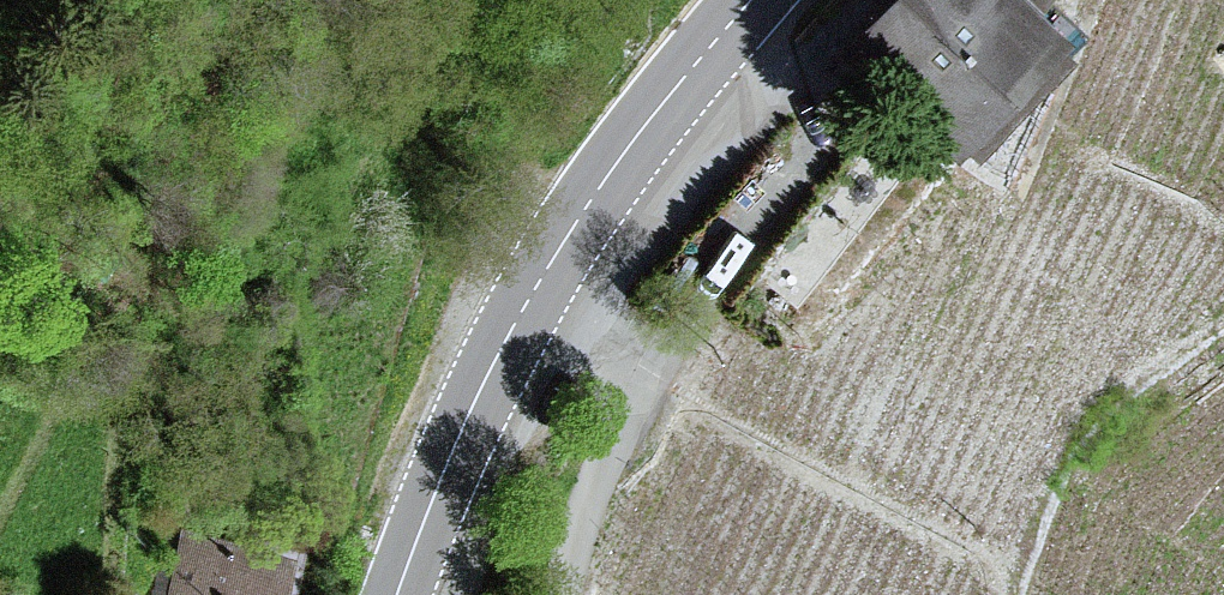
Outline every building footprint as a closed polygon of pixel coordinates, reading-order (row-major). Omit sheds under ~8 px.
[(855,46),(965,153),(1068,48),(1032,14),(1045,0),(900,0),(855,46)] [(293,564),(188,540),(175,594),(286,594),(293,564)]
